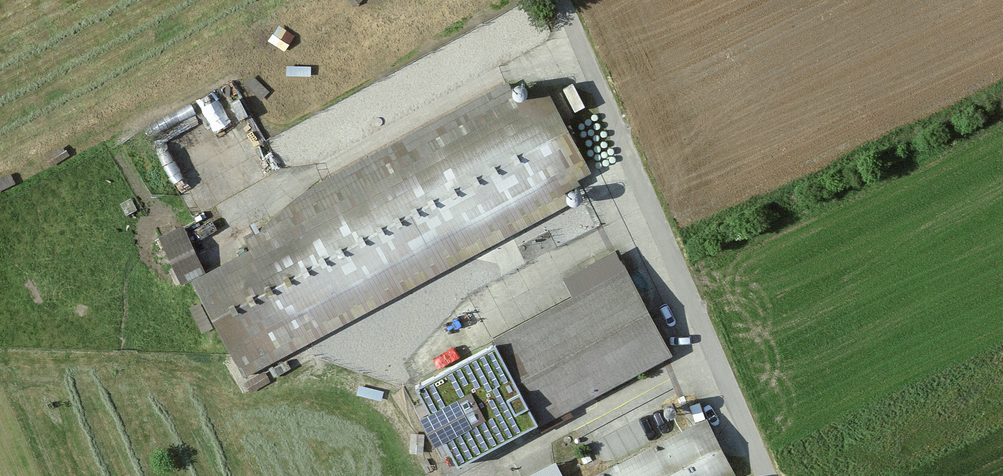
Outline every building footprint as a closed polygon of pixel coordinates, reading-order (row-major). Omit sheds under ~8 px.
[(200,94),(214,126),(230,119),(215,87),(200,94)] [(246,256),(194,281),(239,373),(566,214),(555,191),(591,173),(550,89),(509,109),(500,91),(303,187),(312,205),(239,240),(246,256)] [(169,253),(196,244),(188,218),(161,227),(169,253)] [(494,334),(537,424),(669,358),(624,269),(494,334)] [(494,334),(407,373),(425,410),(413,416),(428,447),(446,439),(457,463),(537,424),(494,334)] [(704,423),(641,456),(601,473),(596,475),(731,475),(704,423)] [(629,430),(590,448),(601,473),(641,456),(629,430)] [(557,462),(528,475),(564,475),(557,462)]
